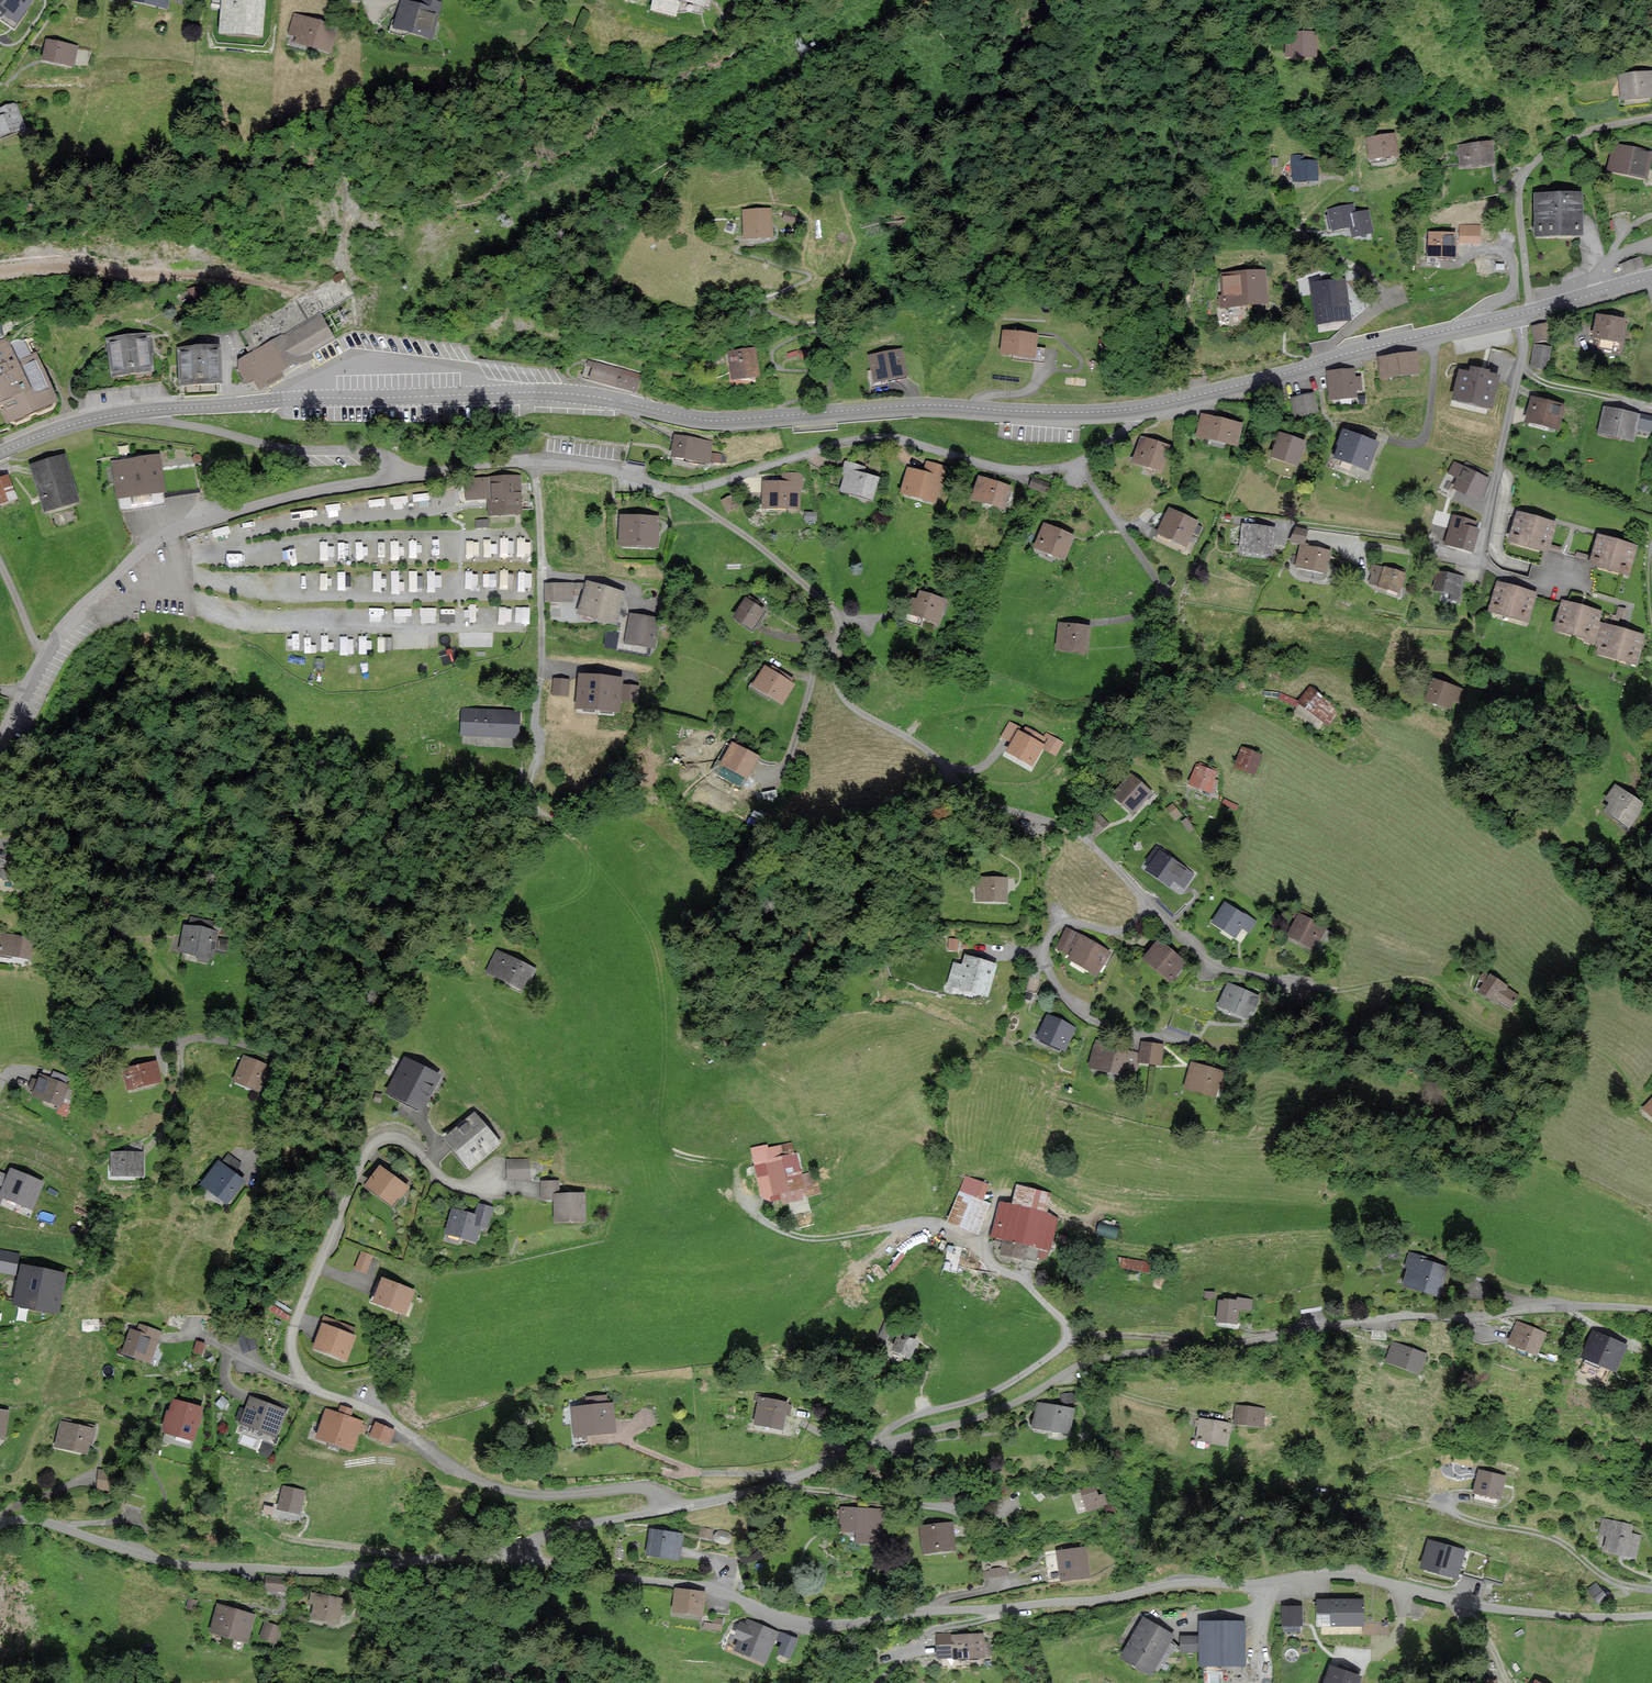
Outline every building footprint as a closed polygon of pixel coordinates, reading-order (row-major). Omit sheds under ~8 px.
[(0,10),(0,15),(16,26),(34,0),(0,0),(0,10)] [(134,1),(166,8),(168,0),(134,0),(134,1)] [(230,3),(224,2),(220,37),(261,41),(264,6),(261,6),(262,0),(230,0),(230,3)] [(424,0),(423,0),(421,9),(402,4),(395,31),(431,40),(441,5),(424,0)] [(653,8),(676,14),(679,0),(655,0),(653,8)] [(337,30),(294,17),(289,35),(298,38),(296,45),(330,55),(337,30)] [(1287,37),(1288,60),(1315,59),(1315,37),(1287,37)] [(76,50),(48,44),(45,63),(73,68),(76,50)] [(1621,79),(1623,103),(1651,101),(1651,77),(1621,79)] [(0,111),(0,115),(1,118),(0,119),(0,126),(2,132),(20,125),(12,106),(0,111)] [(1368,142),(1371,163),(1397,159),(1394,139),(1368,142)] [(1491,146),(1459,149),(1461,171),(1494,168),(1491,146)] [(1650,156),(1615,148),(1610,174),(1644,181),(1650,156)] [(1296,164),(1297,183),(1318,182),(1317,164),(1296,164)] [(1538,202),(1538,240),(1580,240),(1579,202),(1538,202)] [(1371,229),(1368,211),(1355,214),(1353,204),(1329,209),(1333,228),(1353,224),(1354,233),(1371,229)] [(770,210),(745,211),(746,236),(771,235),(770,210)] [(798,214),(786,211),(784,217),(796,221),(798,214)] [(1454,238),(1430,236),(1429,260),(1453,261),(1454,238)] [(1641,255),(1622,261),(1625,272),(1645,266),(1641,255)] [(1264,272),(1221,276),(1224,306),(1267,302),(1264,272)] [(256,351),(237,361),(249,381),(256,377),(261,387),(304,362),(301,356),(332,338),(319,315),(318,314),(321,312),(350,295),(338,275),(307,293),(243,330),(256,351)] [(1350,318),(1345,279),(1311,284),(1317,323),(1350,318)] [(1624,319),(1597,315),(1594,336),(1621,340),(1624,319)] [(1547,323),(1533,327),(1536,341),(1551,337),(1547,323)] [(1036,334),(1004,330),(1002,351),(1033,355),(1036,334)] [(152,368),(149,334),(111,338),(114,372),(152,368)] [(17,365),(5,340),(0,342),(0,402),(8,419),(55,397),(36,356),(17,365)] [(218,346),(180,348),(182,382),(220,380),(218,346)] [(1550,348),(1534,346),(1532,365),(1548,367),(1550,348)] [(754,348),(728,353),(733,378),(758,373),(754,348)] [(901,350),(870,356),(875,380),(906,373),(901,350)] [(1416,352),(1379,357),(1381,377),(1419,372),(1416,352)] [(1491,406),(1498,375),(1487,373),(1488,370),(1471,366),(1470,372),(1459,370),(1453,398),(1491,406)] [(1353,370),(1330,372),(1332,397),(1356,395),(1355,388),(1361,388),(1360,377),(1354,377),(1353,370)] [(1312,393),(1292,398),(1296,415),(1316,410),(1312,393)] [(1563,405),(1532,397),(1527,419),(1558,427),(1563,405)] [(1606,407),(1600,432),(1633,439),(1635,427),(1650,430),(1651,419),(1651,418),(1606,407)] [(1241,424),(1203,414),(1197,433),(1236,443),(1241,424)] [(1377,442),(1343,429),(1338,444),(1339,445),(1335,456),(1367,468),(1377,442)] [(1304,442),(1281,433),(1273,452),(1297,461),(1304,442)] [(712,442),(675,436),(672,455),(708,461),(708,460),(724,462),(725,456),(710,454),(712,442)] [(1170,447),(1143,437),(1134,458),(1161,469),(1170,447)] [(64,456),(33,464),(46,507),(77,499),(64,456)] [(158,456),(114,462),(119,496),(163,489),(158,456)] [(865,468),(846,462),(843,473),(846,474),(842,489),(871,497),(877,478),(863,474),(865,468)] [(944,467),(927,462),(924,473),(909,468),(902,491),(934,501),(944,467)] [(1488,479),(1454,462),(1449,472),(1459,477),(1455,487),(1478,499),(1488,479)] [(801,474),(782,474),(782,482),(764,482),(764,506),(798,506),(798,486),(801,486),(801,474)] [(0,479),(0,502),(15,496),(7,476),(0,479)] [(520,477),(468,479),(468,497),(490,496),(491,512),(521,511),(520,477)] [(1010,487),(980,477),(973,496),(1003,506),(1010,487)] [(404,505),(403,494),(392,496),(393,507),(404,505)] [(733,496),(732,495),(722,500),(727,511),(737,506),(733,496)] [(1198,521),(1171,509),(1161,531),(1188,543),(1198,521)] [(1555,523),(1518,512),(1510,539),(1547,550),(1555,523)] [(620,515),(619,545),(659,546),(660,517),(620,515)] [(1463,521),(1455,518),(1451,534),(1459,536),(1456,544),(1471,548),(1475,531),(1462,527),(1463,521)] [(1073,535),(1044,524),(1035,546),(1065,558),(1073,535)] [(1274,528),(1246,525),(1243,549),(1271,552),(1274,528)] [(1306,530),(1296,528),(1293,539),(1303,542),(1306,530)] [(1636,546),(1599,535),(1590,562),(1628,573),(1636,546)] [(1329,551),(1301,545),(1297,566),(1325,571),(1329,551)] [(1384,569),(1373,566),(1371,572),(1374,572),(1372,582),(1399,590),(1404,573),(1385,567),(1384,569)] [(1462,578),(1440,572),(1435,589),(1458,594),(1462,578)] [(623,593),(588,582),(579,611),(614,622),(623,593)] [(1535,593),(1498,582),(1490,609),(1527,620),(1535,593)] [(571,583),(547,584),(547,600),(571,599),(571,583)] [(944,599),(920,592),(918,601),(911,599),(907,612),(938,620),(944,599)] [(763,610),(746,599),(734,616),(751,627),(763,610)] [(1556,628),(1592,637),(1596,623),(1599,611),(1563,601),(1556,628)] [(530,622),(530,605),(516,605),(516,622),(530,622)] [(436,621),(436,606),(421,607),(421,621),(436,621)] [(658,619),(631,615),(627,641),(648,644),(653,645),(658,619)] [(1635,661),(1642,635),(1596,623),(1592,637),(1592,641),(1602,643),(1600,652),(1635,661)] [(1088,626),(1059,624),(1057,647),(1086,650),(1088,626)] [(604,644),(615,646),(618,631),(607,629),(604,644)] [(792,679),(773,667),(771,670),(765,667),(754,684),(782,702),(793,685),(789,683),(792,679)] [(578,706),(598,708),(601,677),(581,675),(578,706)] [(621,679),(601,677),(598,708),(617,710),(618,699),(637,701),(638,688),(621,686),(621,679)] [(1463,690),(1434,679),(1427,698),(1449,707),(1452,698),(1459,701),(1463,690)] [(568,681),(554,680),(553,693),(567,694),(568,681)] [(1337,711),(1310,689),(1300,701),(1327,723),(1337,711)] [(518,712),(464,708),(462,733),(516,736),(518,712)] [(1044,738),(1026,729),(1024,734),(1018,731),(1008,751),(1032,763),(1044,738)] [(757,757),(733,743),(722,762),(747,776),(757,757)] [(1261,755),(1242,748),(1235,766),(1254,773),(1261,755)] [(1216,772),(1197,765),(1190,783),(1213,791),(1217,780),(1213,779),(1216,772)] [(1150,792),(1130,774),(1113,794),(1133,812),(1150,792)] [(1643,805),(1616,786),(1607,798),(1612,801),(1606,809),(1629,825),(1643,805)] [(1180,815),(1173,804),(1168,808),(1175,819),(1180,815)] [(1109,822),(1098,809),(1085,821),(1096,834),(1109,822)] [(1163,850),(1157,845),(1146,860),(1150,863),(1146,869),(1170,885),(1174,879),(1184,886),(1193,873),(1162,851),(1163,850)] [(1006,879),(978,878),(977,900),(1006,901),(1006,879)] [(1254,921),(1225,902),(1213,922),(1235,936),(1241,926),(1248,931),(1254,921)] [(1327,925),(1301,911),(1288,934),(1311,947),(1316,939),(1318,940),(1327,925)] [(217,931),(185,926),(181,950),(211,955),(212,950),(224,952),(226,940),(215,938),(217,931)] [(1109,952),(1067,929),(1057,947),(1072,955),(1070,959),(1097,973),(1109,952)] [(2,934),(0,947),(0,954),(28,958),(31,938),(2,934)] [(1185,963),(1158,940),(1144,957),(1171,980),(1185,963)] [(536,969),(498,951),(487,971),(521,988),(526,978),(531,980),(536,969)] [(987,996),(995,963),(966,956),(963,965),(955,963),(949,986),(987,996)] [(1508,986),(1490,975),(1480,991),(1496,1002),(1499,998),(1510,1005),(1516,995),(1506,989),(1508,986)] [(1258,997),(1228,984),(1219,1004),(1247,1016),(1250,1009),(1252,1010),(1258,997)] [(1074,1027),(1047,1016),(1038,1038),(1064,1049),(1074,1027)] [(1163,1046),(1142,1042),(1139,1059),(1160,1063),(1163,1046)] [(1137,1053),(1096,1043),(1090,1066),(1131,1076),(1137,1053)] [(269,1067),(245,1056),(235,1079),(259,1090),(269,1067)] [(439,1075),(405,1058),(388,1091),(422,1108),(439,1075)] [(160,1080),(155,1061),(123,1069),(128,1088),(160,1080)] [(1225,1073),(1191,1063),(1185,1086),(1214,1094),(1217,1085),(1221,1086),(1225,1073)] [(68,1085),(40,1075),(38,1081),(33,1079),(30,1088),(35,1089),(33,1095),(61,1105),(68,1085)] [(499,1142),(474,1114),(446,1138),(470,1166),(499,1142)] [(799,1177),(791,1144),(767,1149),(766,1146),(752,1149),(764,1196),(770,1195),(772,1200),(783,1198),(784,1201),(820,1192),(815,1173),(799,1177)] [(143,1152),(112,1152),(112,1174),(143,1175),(143,1152)] [(241,1164),(230,1155),(222,1164),(219,1161),(200,1184),(225,1203),(244,1180),(234,1172),(241,1164)] [(528,1159),(508,1160),(509,1179),(529,1178),(528,1159)] [(406,1186),(380,1166),(367,1184),(393,1204),(406,1186)] [(35,1209),(44,1177),(8,1167),(0,1195),(0,1199),(35,1209)] [(986,1185),(965,1178),(949,1220),(978,1231),(988,1204),(980,1201),(986,1185)] [(558,1181),(542,1182),(543,1198),(555,1198),(557,1220),(585,1219),(584,1193),(559,1195),(558,1181)] [(1050,1194),(1018,1187),(1014,1206),(1001,1204),(995,1235),(1006,1237),(1003,1253),(1034,1260),(1035,1255),(1046,1257),(1055,1218),(1045,1216),(1050,1194)] [(492,1208),(478,1205),(475,1215),(453,1209),(446,1232),(475,1240),(479,1224),(487,1226),(492,1208)] [(1098,1230),(1116,1233),(1118,1225),(1100,1222),(1098,1230)] [(17,1273),(19,1250),(0,1248),(0,1271),(17,1273)] [(372,1255),(362,1252),(356,1268),(367,1272),(372,1255)] [(1426,1256),(1412,1253),(1404,1284),(1439,1293),(1446,1267),(1424,1262),(1426,1256)] [(1149,1270),(1150,1258),(1120,1257),(1119,1269),(1149,1270)] [(65,1273),(22,1265),(15,1302),(57,1311),(65,1273)] [(413,1290),(383,1278),(374,1301),(405,1313),(413,1290)] [(1237,1301),(1220,1298),(1217,1321),(1236,1323),(1238,1308),(1253,1310),(1255,1299),(1238,1297),(1237,1301)] [(353,1328),(324,1318),(314,1347),(346,1358),(353,1336),(350,1335),(353,1328)] [(1544,1333),(1519,1323),(1511,1342),(1536,1352),(1544,1333)] [(150,1361),(160,1331),(139,1324),(136,1331),(131,1329),(123,1352),(150,1361)] [(1625,1346),(1595,1332),(1584,1354),(1614,1369),(1625,1346)] [(917,1341),(900,1333),(893,1349),(910,1356),(917,1341)] [(1424,1355),(1394,1343),(1388,1360),(1417,1371),(1424,1355)] [(1074,1401),(1073,1393),(1061,1395),(1062,1403),(1074,1401)] [(228,1401),(222,1396),(217,1403),(222,1407),(228,1401)] [(285,1410),(250,1397),(241,1422),(275,1435),(285,1410)] [(589,1405),(574,1406),(576,1433),(613,1430),(611,1402),(608,1402),(607,1397),(588,1398),(589,1405)] [(786,1403),(760,1398),(755,1422),(781,1428),(784,1413),(789,1414),(790,1406),(786,1405),(786,1403)] [(202,1407),(173,1399),(165,1430),(193,1438),(202,1407)] [(1073,1409),(1038,1402),(1034,1425),(1069,1432),(1073,1409)] [(1265,1409),(1238,1404),(1234,1423),(1262,1428),(1265,1409)] [(338,1413),(327,1409),(317,1437),(353,1451),(360,1431),(364,1433),(366,1426),(361,1424),(362,1420),(350,1416),(352,1410),(341,1405),(338,1413)] [(0,1410),(0,1436),(4,1437),(8,1411),(0,1410)] [(1230,1424),(1201,1419),(1197,1438),(1227,1444),(1230,1424)] [(86,1452),(92,1427),(85,1426),(82,1425),(63,1421),(57,1446),(86,1452)] [(394,1430),(377,1423),(376,1422),(376,1423),(370,1435),(388,1443),(394,1430)] [(113,1471),(100,1470),(99,1488),(111,1489),(113,1471)] [(1504,1475),(1481,1470),(1476,1490),(1499,1496),(1504,1475)] [(305,1491),(283,1485),(277,1507),(299,1513),(305,1491)] [(1098,1496),(1094,1485),(1081,1490),(1088,1510),(1108,1503),(1105,1494),(1098,1496)] [(881,1510),(842,1508),(841,1530),(858,1530),(858,1540),(880,1541),(881,1510)] [(1631,1527),(1605,1520),(1602,1533),(1609,1535),(1605,1550),(1634,1558),(1640,1537),(1629,1534),(1631,1527)] [(951,1523),(921,1527),(924,1551),(954,1547),(951,1523)] [(681,1534),(651,1529),(647,1554),(677,1558),(681,1534)] [(1462,1550),(1429,1541),(1421,1566),(1455,1575),(1462,1550)] [(1089,1577),(1085,1549),(1048,1553),(1051,1577),(1061,1575),(1061,1580),(1089,1577)] [(984,1575),(1009,1576),(1009,1566),(984,1566),(984,1575)] [(287,1579),(266,1577),(265,1589),(286,1591),(287,1579)] [(704,1592),(676,1589),(674,1610),(702,1614),(704,1592)] [(342,1599),(312,1593),(310,1602),(315,1603),(312,1616),(338,1621),(342,1599)] [(196,1601),(189,1599),(187,1608),(194,1609),(196,1601)] [(1362,1600),(1320,1600),(1319,1624),(1362,1625),(1362,1600)] [(253,1615),(219,1605),(212,1630),(246,1640),(253,1615)] [(1299,1606),(1283,1607),(1284,1624),(1300,1623),(1299,1606)] [(705,1628),(720,1631),(722,1619),(716,1618),(714,1624),(706,1622),(705,1628)] [(1172,1635),(1145,1619),(1123,1656),(1150,1672),(1172,1635)] [(776,1632),(747,1620),(745,1625),(740,1623),(735,1636),(740,1639),(736,1649),(764,1661),(776,1632)] [(280,1627),(266,1622),(260,1637),(275,1642),(280,1627)] [(1242,1622),(1202,1622),(1202,1637),(1182,1637),(1183,1651),(1202,1651),(1202,1664),(1243,1663),(1242,1622)] [(982,1634),(937,1636),(938,1658),(988,1656),(988,1644),(982,1644),(982,1634)] [(1330,1667),(1324,1682),(1356,1682),(1359,1676),(1330,1667)]
